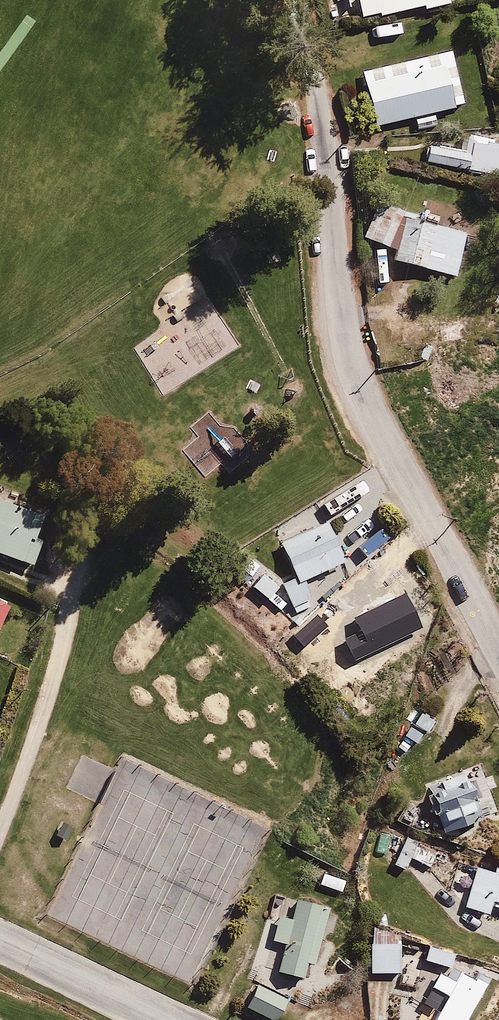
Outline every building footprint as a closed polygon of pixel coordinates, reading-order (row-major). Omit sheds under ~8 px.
[(333,0),(348,11),(356,0),(333,0)] [(366,27),(454,9),(452,0),(360,0),(366,27)] [(453,49),(359,70),(373,131),(467,110),(453,49)] [(496,139),(463,131),(460,144),(425,135),(420,157),(498,177),(498,146),(495,145),(496,139)] [(394,253),(391,261),(453,280),(469,230),(373,201),(361,243),(394,253)] [(41,516),(0,500),(0,555),(32,567),(44,538),(34,533),(41,516)] [(325,519),(278,543),(296,576),(280,585),(292,608),(295,606),(300,614),(318,605),(307,584),(348,563),(325,519)] [(374,608),(366,600),(310,648),(336,678),(360,657),(370,669),(420,626),(391,593),(374,608)] [(0,600),(0,641),(16,607),(0,600)] [(84,753),(67,789),(101,805),(47,918),(191,986),(265,832),(120,763),(117,769),(84,753)] [(466,773),(426,788),(444,834),(484,819),(466,773)] [(416,845),(410,859),(430,869),(436,855),(416,845)] [(495,865),(492,874),(477,868),(462,909),(488,918),(491,908),(498,910),(498,867),(495,865)] [(321,876),(322,890),(346,893),(346,878),(321,876)] [(329,912),(299,904),(294,924),(279,920),(275,941),(286,943),(279,977),(303,983),(308,961),(318,963),(329,912)] [(371,910),(372,975),(398,975),(399,988),(421,987),(420,952),(400,952),(399,925),(387,925),(387,909),(371,910)] [(432,945),(425,963),(448,971),(455,953),(432,945)] [(430,990),(446,998),(434,1019),(469,1019),(490,981),(458,963),(448,981),(438,975),(430,990)] [(258,984),(245,1012),(263,1019),(286,1019),(295,1001),(258,984)]
